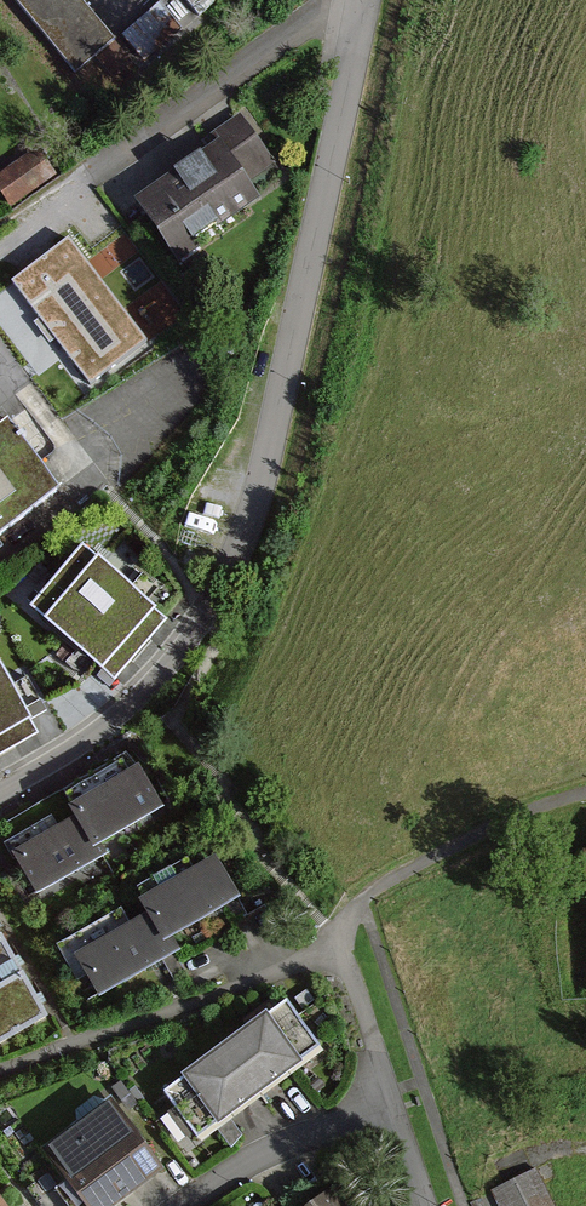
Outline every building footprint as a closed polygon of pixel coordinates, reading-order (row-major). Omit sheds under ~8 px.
[(73,70),(108,42),(74,0),(16,0),(73,70)] [(146,60),(219,0),(163,0),(123,33),(146,60)] [(133,206),(177,266),(200,249),(194,241),(226,217),(230,222),(261,200),(248,183),(275,163),(241,118),(213,138),(218,144),(133,206)] [(10,207),(51,176),(34,153),(0,178),(0,193),(10,207)] [(70,236),(12,279),(91,384),(149,341),(70,236)] [(61,495),(7,424),(0,429),(0,541),(61,495)] [(62,580),(142,648),(166,620),(86,552),(62,580)] [(118,676),(142,648),(62,580),(38,608),(118,676)] [(2,750),(35,732),(0,671),(0,746),(2,750)] [(78,824),(94,850),(156,813),(134,775),(71,812),(78,824)] [(78,824),(17,859),(41,899),(102,863),(94,850),(78,824)] [(219,859),(146,902),(153,915),(171,945),(244,902),(219,859)] [(153,915),(76,960),(101,1001),(178,956),(171,945),(153,915)] [(24,983),(2,944),(0,945),(0,997),(24,983)] [(46,1021),(24,983),(0,997),(0,1048),(46,1021)] [(287,1005),(227,1048),(259,1093),(319,1050),(287,1005)] [(227,1048),(167,1091),(199,1136),(259,1093),(227,1048)] [(170,1168),(119,1099),(56,1144),(102,1205),(118,1205),(170,1168)] [(535,1172),(472,1201),(474,1205),(551,1205),(535,1172)] [(332,1194),(316,1205),(341,1205),(332,1194)]
